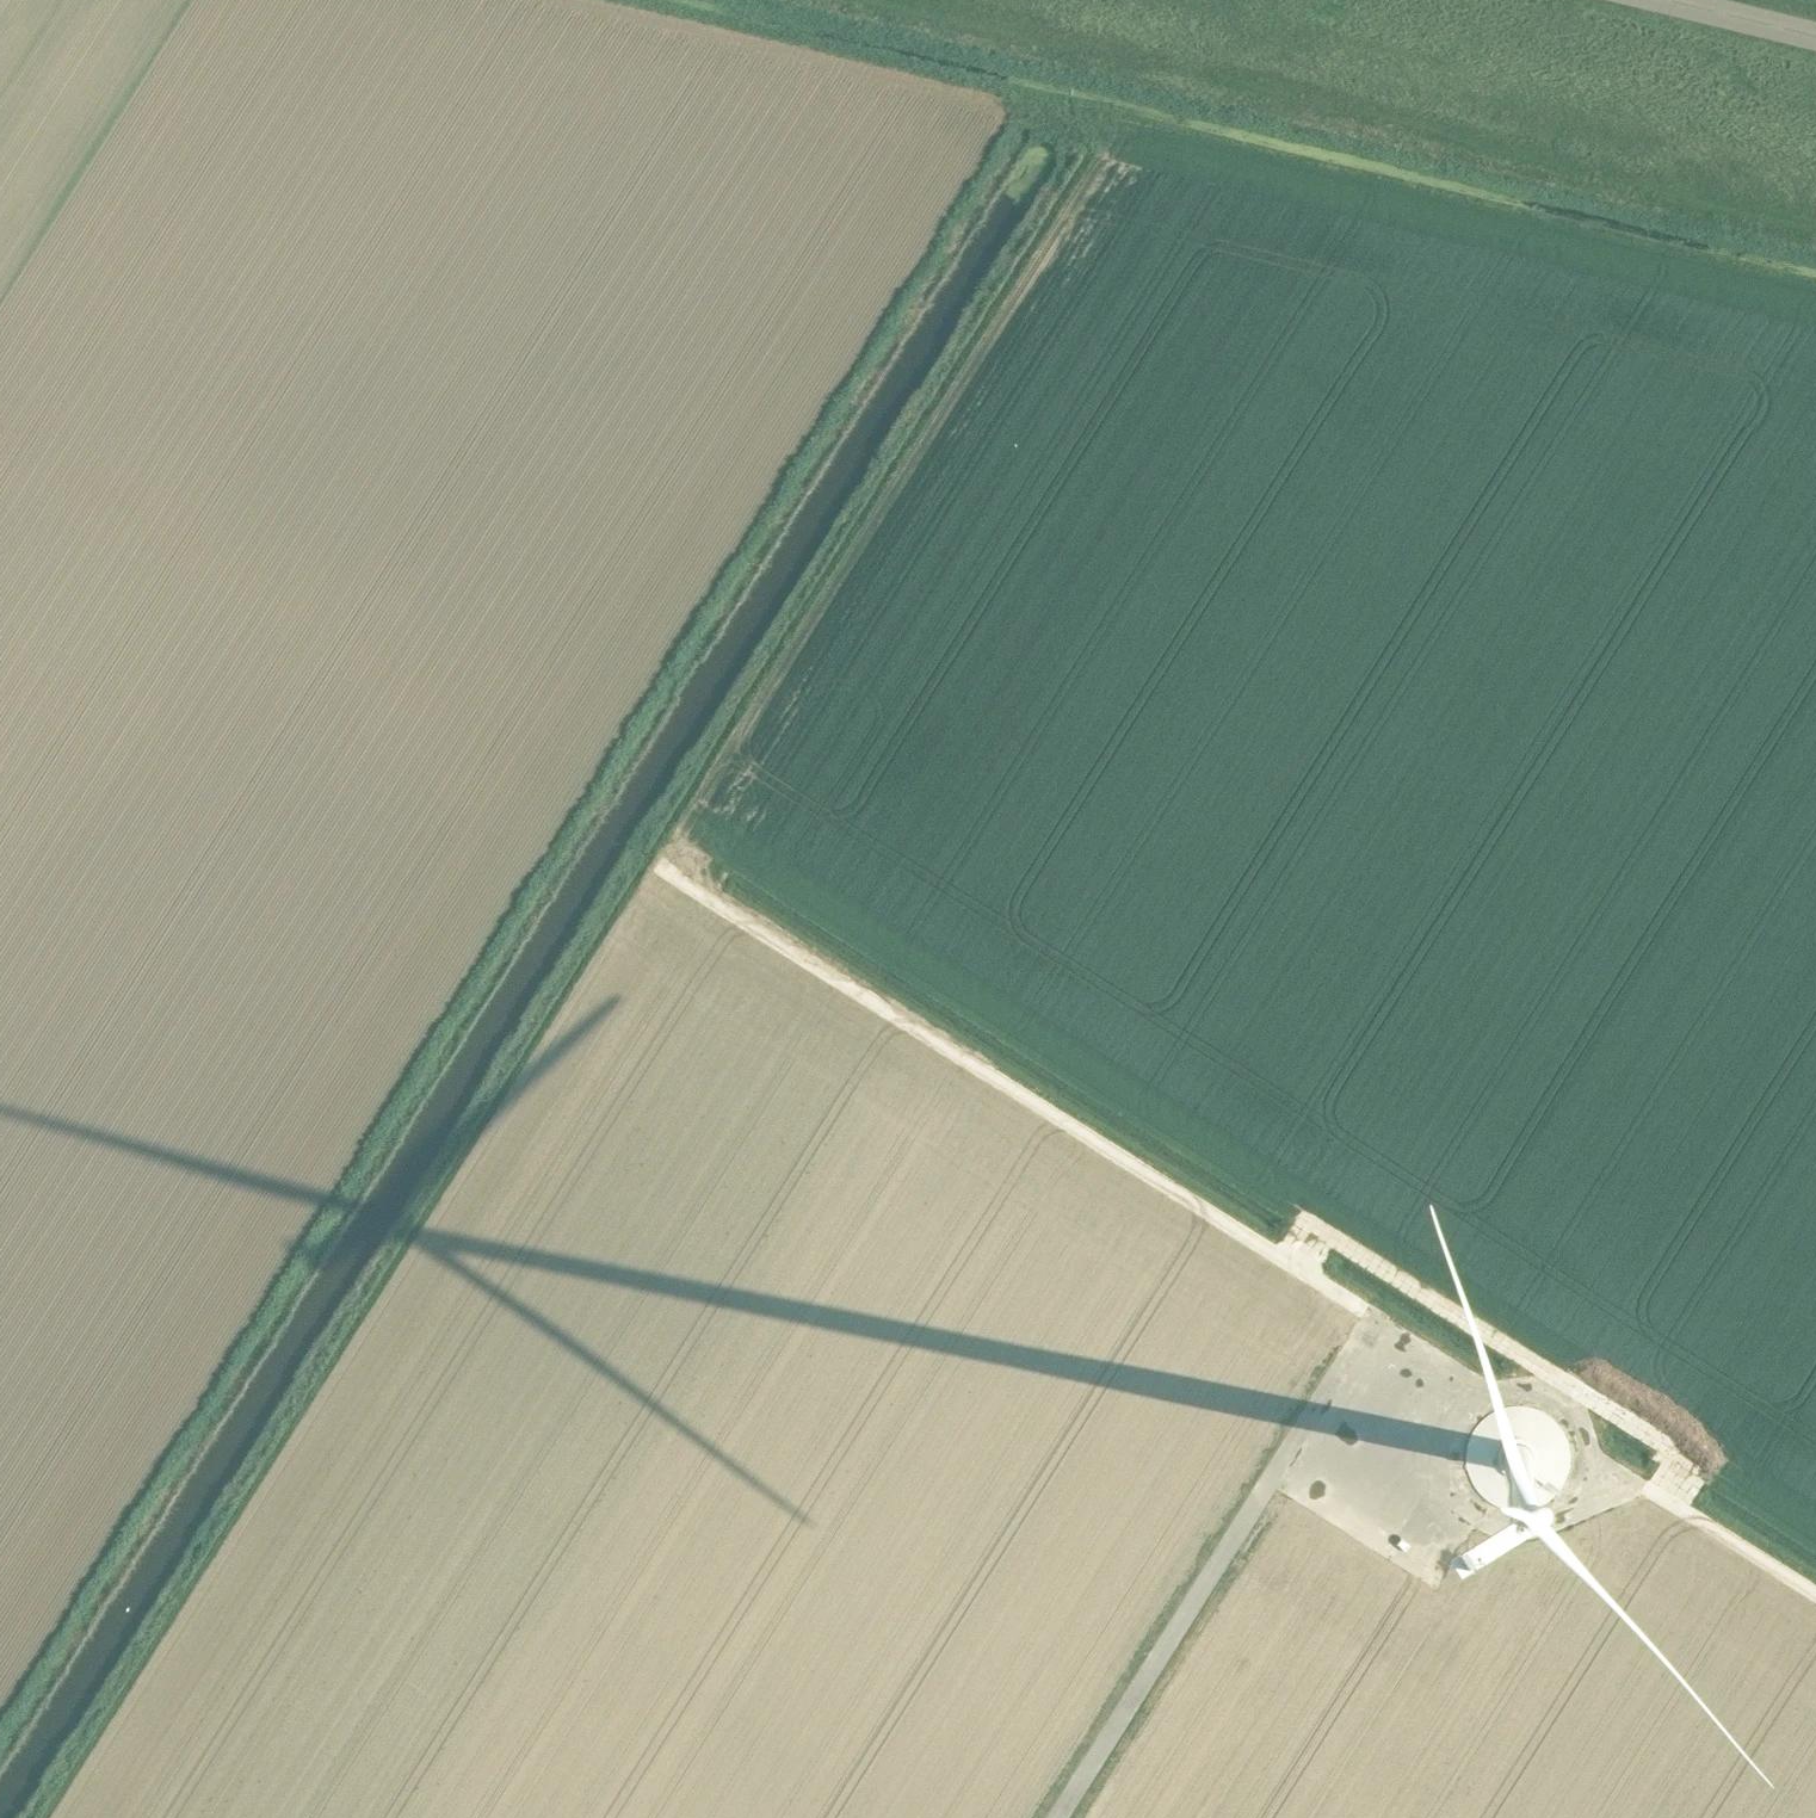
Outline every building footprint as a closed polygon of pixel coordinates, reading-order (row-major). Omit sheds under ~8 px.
[(1531,1457),(1531,1455),(1531,1453),(1530,1451),(1530,1449),(1528,1447),(1527,1445),(1525,1444),(1523,1442),(1521,1441),(1519,1441),(1517,1441),(1514,1441),(1512,1441),(1510,1442),(1508,1444),(1506,1445),(1505,1447),(1504,1449),(1503,1451),(1502,1453),(1502,1455),(1502,1458),(1503,1460),(1504,1462),(1505,1464),(1506,1465),(1508,1467),(1510,1468),(1512,1469),(1514,1470),(1517,1470),(1519,1469),(1521,1469),(1523,1468),(1525,1467),(1527,1465),(1528,1464),(1530,1462),(1530,1460),(1531,1457)]
